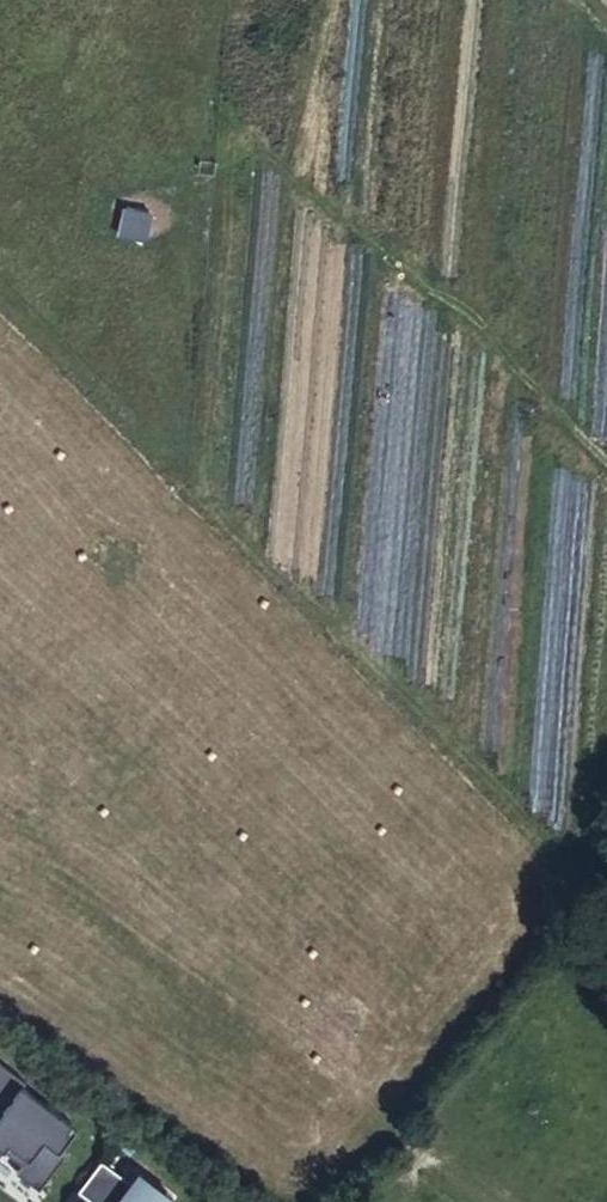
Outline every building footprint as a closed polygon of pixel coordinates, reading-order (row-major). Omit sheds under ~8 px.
[(0,1063),(0,1155),(2,1152),(21,1167),(15,1175),(37,1192),(64,1157),(53,1148),(70,1127),(22,1089),(26,1084),(0,1063)] [(171,1200),(162,1193),(136,1173),(128,1183),(99,1160),(75,1193),(87,1201),(169,1201),(171,1200)]
